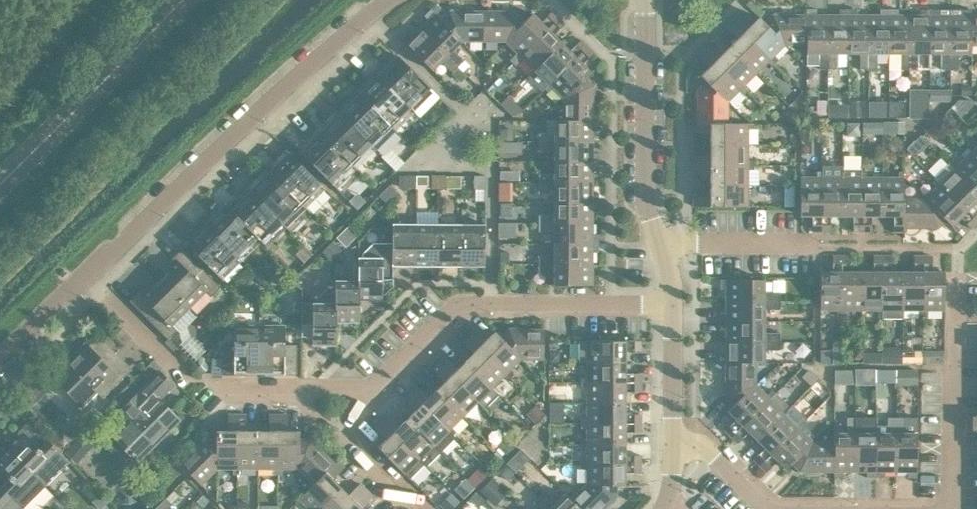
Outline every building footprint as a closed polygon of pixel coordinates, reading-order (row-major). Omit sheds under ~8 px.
[(428,20),(420,28),(458,66),(464,60),(452,49),(461,41),(440,20),(441,19),(430,9),(423,16),(428,20)] [(806,9),(806,15),(807,15),(807,45),(806,45),(806,53),(818,53),(818,69),(827,69),(827,15),(816,15),(816,9),(806,9)] [(838,15),(827,15),(827,69),(836,69),(836,53),(847,53),(848,9),(838,9),(838,15)] [(857,9),(848,9),(847,53),(859,53),(859,69),(868,69),(868,15),(857,15),(857,9)] [(879,15),(868,15),(868,69),(876,69),(876,53),(888,53),(888,9),(879,9),(879,15)] [(900,69),(909,69),(909,15),(897,15),(897,9),(888,9),(888,53),(900,53),(900,69)] [(917,53),(929,53),(929,9),(920,9),(920,15),(909,15),(909,69),(917,69),(917,53)] [(941,69),(949,69),(949,15),(938,15),(938,9),(929,9),(929,53),(941,53),(941,69)] [(961,15),(949,15),(949,69),(958,69),(958,53),(971,53),(970,45),(970,15),(970,9),(961,9),(961,15)] [(461,41),(483,41),(483,11),(448,11),(441,19),(440,20),(461,41)] [(483,41),(505,41),(526,20),(526,19),(518,12),(483,11),(483,41)] [(512,63),(515,60),(558,17),(552,11),(540,22),(532,14),(526,19),(526,20),(505,41),(516,52),(509,60),(512,63)] [(784,45),(785,45),(764,23),(758,17),(750,25),(738,14),(732,20),(774,63),(777,60),(773,56),(784,45)] [(772,15),(764,23),(785,45),(806,45),(807,45),(807,15),(806,15),(772,15)] [(561,43),(553,35),(564,24),(558,17),(515,60),(512,63),(515,66),(523,59),(534,70),(561,43)] [(774,63),(732,20),(726,27),(737,38),(729,46),(755,73),(767,62),(771,66),(774,63)] [(452,73),(458,66),(420,28),(412,36),(407,32),(400,39),(432,70),(440,61),(452,73)] [(541,85),(544,89),(587,46),(580,40),(569,51),(561,43),(534,70),(545,81),(541,85)] [(744,84),(755,73),(729,46),(721,54),(709,43),(703,49),(745,92),(749,89),(744,84)] [(562,98),(562,99),(584,78),(590,72),(582,64),(593,53),(587,46),(544,89),(547,92),(551,87),(562,98)] [(745,92),(703,49),(697,56),(708,67),(699,75),(705,81),(706,81),(727,102),(738,91),(742,95),(745,92)] [(438,97),(398,56),(387,66),(383,63),(374,72),(410,108),(419,117),(438,97)] [(369,85),(358,95),(391,127),(410,108),(374,72),(365,81),(369,85)] [(562,99),(563,120),(563,121),(592,121),(592,120),(592,86),(584,78),(562,99)] [(697,89),(697,124),(727,124),(727,123),(727,102),(706,81),(705,81),(697,89)] [(345,101),(335,110),(371,146),(391,127),(358,95),(348,105),(345,101)] [(512,116),(516,116),(522,109),(508,95),(500,103),(512,116)] [(958,100),(967,109),(974,102),(972,100),(958,100)] [(888,118),(905,118),(905,101),(889,101),(888,118)] [(330,123),(320,133),(352,165),(371,146),(335,110),(326,119),(330,123)] [(538,133),(538,141),(592,141),(592,130),(598,130),(598,120),(592,120),(592,121),(563,121),(563,120),(554,120),(554,133),(538,133)] [(753,123),(727,123),(727,124),(697,124),(693,124),(693,133),(709,133),(709,144),(747,145),(747,129),(753,129),(753,123)] [(352,165),(320,133),(310,143),(306,139),(296,149),(332,185),(352,165)] [(554,150),(554,162),(598,162),(598,153),(592,153),(592,141),(538,141),(538,150),(554,150)] [(922,151),(915,143),(908,150),(912,155),(915,157),(922,151)] [(747,160),(747,145),(709,144),(709,156),(693,156),(693,165),(753,165),(753,161),(747,160)] [(964,151),(976,164),(976,146),(971,152),(967,148),(964,151)] [(269,172),(302,204),(321,185),(285,149),(275,159),(279,162),(269,172)] [(953,170),(976,193),(976,164),(964,151),(960,154),(965,158),(953,170)] [(538,173),(538,182),(592,182),(592,171),(598,171),(598,162),(554,162),(554,174),(538,173)] [(976,200),(976,193),(953,170),(948,164),(933,178),(935,180),(976,222),(976,209),(972,204),(976,200)] [(753,169),(753,165),(693,165),(693,174),(709,174),(709,185),(747,185),(747,169),(753,169)] [(862,232),(862,171),(862,169),(841,169),(841,177),(841,216),(853,216),(852,232),(862,232)] [(821,232),(821,171),(817,171),(816,177),(800,177),(800,215),(812,216),(812,232),(821,232)] [(825,171),(821,171),(821,232),(830,232),(830,216),(841,216),(841,177),(825,177),(825,171)] [(866,171),(862,171),(862,232),(871,232),(871,216),(882,216),(882,177),(866,177),(866,171)] [(898,177),(882,177),(882,216),(893,216),(893,232),(902,232),(902,228),(902,198),(903,198),(903,171),(898,171),(898,177)] [(255,178),(246,188),(282,224),(302,204),(269,172),(259,182),(255,178)] [(415,188),(415,185),(415,175),(398,175),(398,189),(415,188)] [(426,175),(415,175),(415,185),(426,185),(426,175)] [(474,189),(485,189),(485,176),(474,176),(474,189)] [(924,198),(945,219),(945,220),(951,226),(960,217),(971,229),(976,222),(935,180),(932,183),(936,187),(925,198),(924,198)] [(554,191),(554,203),(598,203),(598,193),(592,193),(592,182),(538,182),(538,191),(554,191)] [(393,199),(393,200),(398,194),(389,185),(384,191),(393,199)] [(747,185),(709,185),(709,197),(693,197),(693,206),(753,206),(753,201),(747,201),(747,185)] [(230,210),(257,237),(263,243),(282,224),(246,188),(237,197),(240,200),(230,210)] [(388,204),(393,200),(393,199),(384,191),(379,195),(388,204)] [(792,197),(782,197),(782,206),(792,207),(792,197)] [(924,198),(903,198),(902,198),(902,228),(937,228),(945,220),(945,219),(924,198)] [(538,214),(538,223),(592,223),(592,212),(598,212),(598,203),(554,203),(554,214),(538,214)] [(225,204),(225,205),(215,215),(211,211),(202,220),(238,256),(257,237),(230,210),(225,204)] [(238,256),(202,220),(193,229),(196,233),(186,244),(218,276),(238,256)] [(415,267),(415,223),(392,223),(392,243),(392,267),(415,267)] [(438,224),(415,223),(415,267),(438,267),(438,224)] [(554,232),(554,243),(598,243),(598,234),(592,234),(592,223),(538,223),(538,231),(554,232)] [(461,224),(438,224),(438,267),(461,267),(461,224)] [(461,224),(461,267),(484,267),(484,224),(461,224)] [(336,256),(342,251),(333,242),(327,247),(336,256)] [(358,257),(358,280),(358,300),(382,301),(382,296),(384,296),(392,286),(392,267),(392,243),(372,243),(361,254),(361,257),(358,257)] [(598,252),(598,243),(554,243),(554,255),(538,255),(538,264),(592,264),(592,252),(598,252)] [(331,261),(336,256),(327,247),(322,252),(331,261)] [(158,278),(188,308),(205,291),(211,297),(221,287),(181,248),(172,257),(175,261),(158,278)] [(841,316),(841,256),(832,256),(832,272),(820,272),(820,310),(837,310),(837,316),(841,316)] [(845,310),(861,310),(861,272),(850,272),(850,256),(841,256),(841,316),(845,316),(845,310)] [(877,310),(877,316),(882,316),(882,256),(873,256),(873,272),(861,272),(861,310),(877,310)] [(903,310),(902,272),(891,272),(891,256),(882,256),(882,316),(882,318),(903,318),(903,310)] [(918,310),(918,316),(922,316),(923,256),(914,256),(914,272),(902,272),(903,310),(918,310)] [(923,256),(922,316),(927,316),(927,310),(944,310),(944,272),(932,272),(932,256),(923,256)] [(592,264),(538,264),(538,272),(554,272),(554,285),(598,285),(598,275),(592,275),(592,264)] [(171,324),(188,308),(158,278),(141,294),(138,291),(128,301),(167,339),(177,330),(171,324)] [(358,280),(335,279),(335,288),(335,323),(358,323),(358,300),(358,280)] [(725,289),(725,301),(779,301),(779,292),(764,292),(764,280),(719,280),(719,289),(725,289)] [(335,346),(335,323),(335,288),(326,288),(316,299),(316,302),(301,302),(301,337),(312,337),(312,346),(335,346)] [(779,309),(779,301),(725,301),(725,312),(719,312),(719,321),(764,321),(764,309),(779,309)] [(725,330),(725,342),(780,341),(780,333),(764,333),(764,321),(719,321),(719,330),(725,330)] [(259,374),(259,326),(233,326),(233,344),(221,344),(221,373),(259,374)] [(259,326),(259,374),(296,374),(296,345),(284,345),(284,326),(259,326)] [(520,359),(521,359),(499,338),(500,337),(494,331),(485,340),(474,328),(468,335),(510,377),(513,374),(509,370),(520,359)] [(499,338),(521,359),(543,359),(543,329),(508,329),(500,337),(499,338)] [(507,381),(510,377),(468,335),(461,341),(473,352),(465,360),(491,387),(503,376),(507,381)] [(132,370),(99,337),(80,355),(77,352),(52,377),(82,406),(96,392),(103,399),(132,370)] [(578,362),(586,362),(624,362),(624,351),(640,351),(640,341),(578,341),(578,362)] [(780,350),(780,341),(725,342),(725,353),(719,353),(719,363),(725,363),(725,362),(755,362),(764,362),(764,350),(780,350)] [(559,356),(555,352),(549,352),(549,362),(559,362),(559,356)] [(498,394),(491,387),(465,360),(457,368),(445,357),(439,363),(477,402),(483,409),(498,394)] [(640,383),(640,374),(624,373),(624,362),(586,362),(586,378),(580,378),(580,382),(640,383)] [(755,383),(755,362),(725,362),(725,363),(725,397),(733,404),(734,405),(755,383)] [(462,416),(474,405),(477,402),(439,363),(432,370),(444,381),(435,389),(462,416)] [(834,384),(854,384),(854,369),(834,369),(834,384)] [(875,383),(896,383),(896,370),(875,369),(875,383)] [(168,381),(167,380),(158,370),(143,385),(144,386),(119,410),(128,419),(111,436),(137,462),(179,419),(154,395),(168,381)] [(586,387),(586,403),(624,403),(624,392),(640,392),(640,383),(580,382),(580,387),(586,387)] [(755,384),(755,383),(734,405),(733,404),(727,410),(736,419),(724,430),(731,437),(773,394),(770,391),(766,395),(755,384)] [(451,427),(462,416),(435,389),(427,397),(416,386),(410,392),(452,435),(455,432),(451,427)] [(455,438),(452,435),(410,392),(403,398),(415,410),(407,418),(440,452),(455,438)] [(756,440),(784,413),(789,407),(775,392),(773,394),(731,437),(737,443),(748,432),(756,440)] [(563,402),(549,402),(549,422),(563,422),(563,402)] [(580,419),(580,423),(640,423),(640,414),(624,414),(624,403),(586,403),(586,419),(580,419)] [(528,415),(537,425),(545,417),(536,408),(528,415)] [(753,459),(759,466),(802,423),(799,420),(795,424),(784,413),(756,440),(764,448),(753,459)] [(216,430),(216,439),(216,469),(232,469),(232,475),(237,475),(237,414),(228,414),(228,430),(216,430)] [(241,469),(257,469),(257,430),(246,430),(246,414),(237,414),(237,475),(241,475),(241,469)] [(273,475),(277,475),(278,414),(269,414),(269,430),(257,430),(257,469),(273,469),(273,475)] [(287,414),(278,414),(277,475),(282,475),(282,469),(297,469),(298,470),(298,439),(299,439),(299,431),(287,431),(287,414)] [(440,452),(407,418),(399,426),(387,414),(381,421),(423,463),(426,466),(440,452)] [(966,416),(966,430),(976,430),(976,416),(966,416)] [(834,433),(834,441),(834,471),(833,471),(833,477),(843,477),(843,471),(854,471),(855,417),(846,417),(846,433),(834,433)] [(866,477),(875,477),(875,433),(863,433),(863,417),(855,417),(854,471),(866,471),(866,477)] [(884,471),(895,471),(896,417),(887,417),(887,425),(875,425),(875,433),(875,477),(884,477),(884,471)] [(907,477),(916,477),(916,433),(916,417),(896,417),(895,471),(907,471),(907,477)] [(423,463),(381,421),(374,427),(386,439),(377,447),(404,474),(416,462),(420,467),(423,463)] [(10,450),(46,486),(70,463),(29,422),(19,431),(24,436),(10,450)] [(586,428),(586,444),(624,444),(624,432),(640,432),(640,423),(580,423),(580,428),(586,428)] [(786,469),(792,463),(791,463),(812,441),(801,430),(805,426),(802,423),(759,466),(766,472),(777,461),(786,469)] [(515,448),(505,438),(497,446),(507,456),(515,448)] [(200,485),(216,469),(216,439),(204,439),(179,464),(200,485)] [(298,470),(313,484),(313,485),(334,464),(310,439),(299,439),(298,439),(298,470)] [(800,471),(833,471),(834,471),(834,441),(812,441),(791,463),(792,463),(800,471)] [(580,460),(580,464),(640,464),(640,455),(624,455),(624,444),(586,444),(586,460),(580,460)] [(529,458),(521,449),(514,456),(506,464),(515,473),(523,465),(529,458)] [(22,508),(24,508),(46,486),(10,450),(0,460),(0,487),(22,508)] [(309,508),(318,508),(340,487),(332,479),(344,467),(337,461),(334,464),(313,485),(313,484),(294,503),(298,507),(302,502),(309,508)] [(506,464),(499,471),(507,480),(514,473),(506,464)] [(586,484),(616,485),(624,485),(624,473),(640,473),(640,464),(580,464),(580,469),(586,469),(586,484)] [(480,469),(468,480),(475,487),(487,475),(480,469)] [(480,490),(495,505),(507,493),(491,478),(480,490)] [(474,488),(465,479),(454,490),(463,499),(474,488)] [(366,490),(360,483),(348,495),(340,487),(318,508),(346,508),(366,490)] [(570,500),(579,508),(603,508),(616,496),(616,485),(586,484),(570,500)] [(0,487),(0,508),(22,508),(0,487)] [(361,507),(372,496),(366,490),(346,508),(363,508),(361,507)] [(570,500),(564,494),(556,502),(544,491),(538,497),(550,508),(579,508),(570,500)] [(479,506),(485,500),(476,492),(470,498),(479,506)] [(450,493),(438,505),(442,508),(453,508),(459,502),(450,493)] [(538,497),(532,503),(538,508),(550,508),(538,497)] [(172,505),(166,498),(154,508),(168,508),(172,505)]
